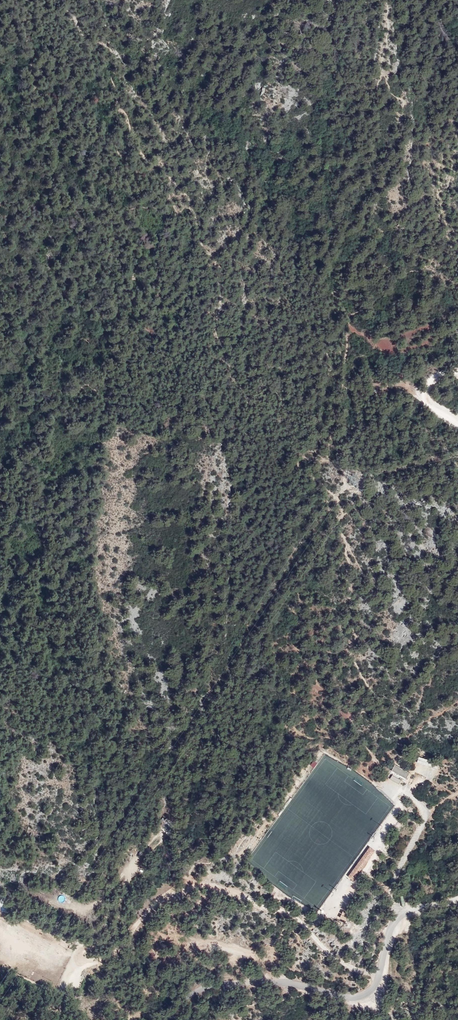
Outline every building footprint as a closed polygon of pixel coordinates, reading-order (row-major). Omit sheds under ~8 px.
[(417,762),(429,766),(431,760),(418,757),(417,762)] [(396,765),(393,771),(408,779),(411,773),(396,765)] [(393,775),(391,779),(400,784),(402,780),(393,775)] [(161,824),(169,833),(175,828),(174,827),(166,819),(164,818),(159,821),(161,823),(161,824)] [(166,819),(174,827),(175,826),(168,818),(166,819)] [(375,850),(370,846),(348,876),(354,881),(375,850)] [(2,903),(0,902),(0,909),(7,912),(14,897),(8,890),(7,893),(2,903)]
